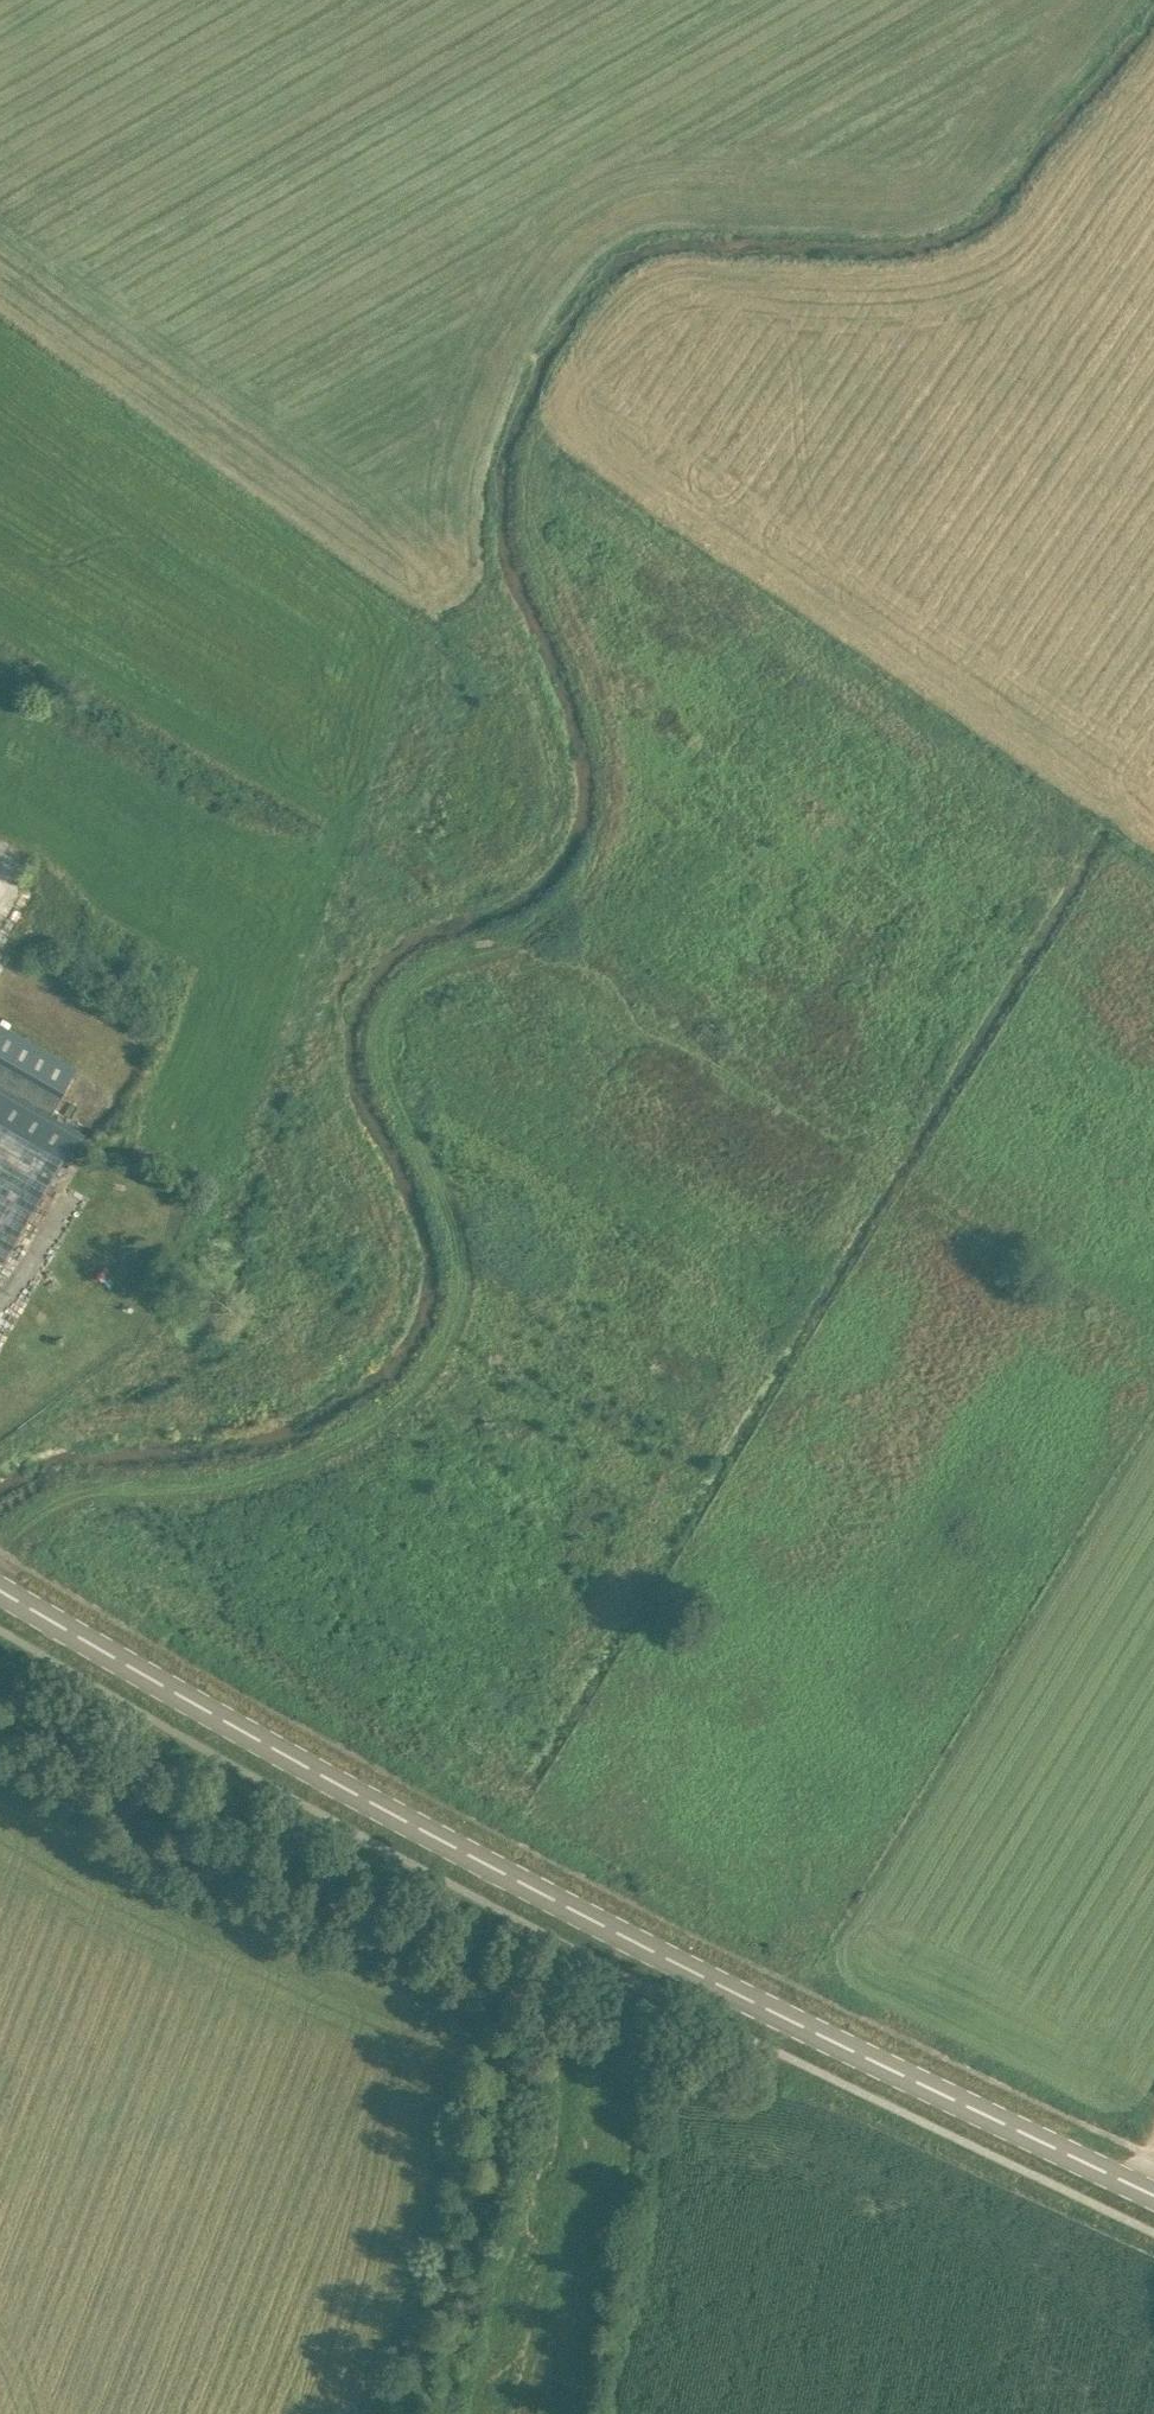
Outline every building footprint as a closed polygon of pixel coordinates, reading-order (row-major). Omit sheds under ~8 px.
[(83,1131),(51,1112),(81,1059),(0,1014),(0,1138),(57,1170),(63,1159),(66,1160),(83,1131)] [(2,1265),(53,1175),(57,1170),(0,1138),(0,1263),(2,1265)]
